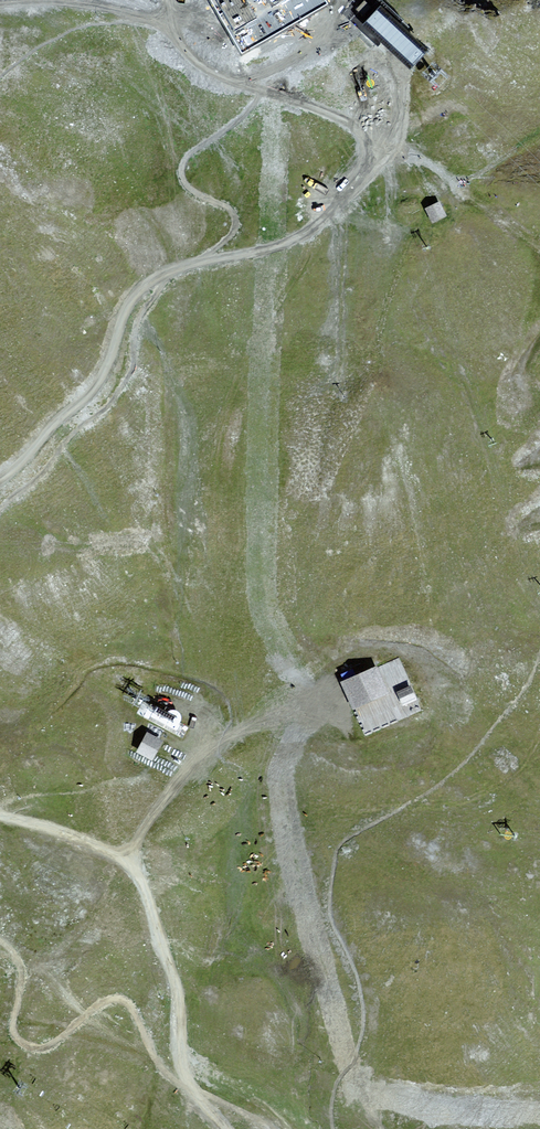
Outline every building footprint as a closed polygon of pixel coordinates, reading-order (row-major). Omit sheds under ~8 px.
[(248,6),(256,2),(259,8),(262,13),(269,26),(306,6),(317,0),(245,0),(248,6)] [(380,4),(362,24),(410,69),(429,50),(380,4)] [(430,223),(444,219),(440,203),(426,206),(430,223)] [(399,658),(381,665),(384,672),(388,682),(405,676),(399,658)] [(352,708),(389,693),(378,665),(341,679),(352,708)] [(169,744),(150,734),(140,754),(160,764),(169,744)]
